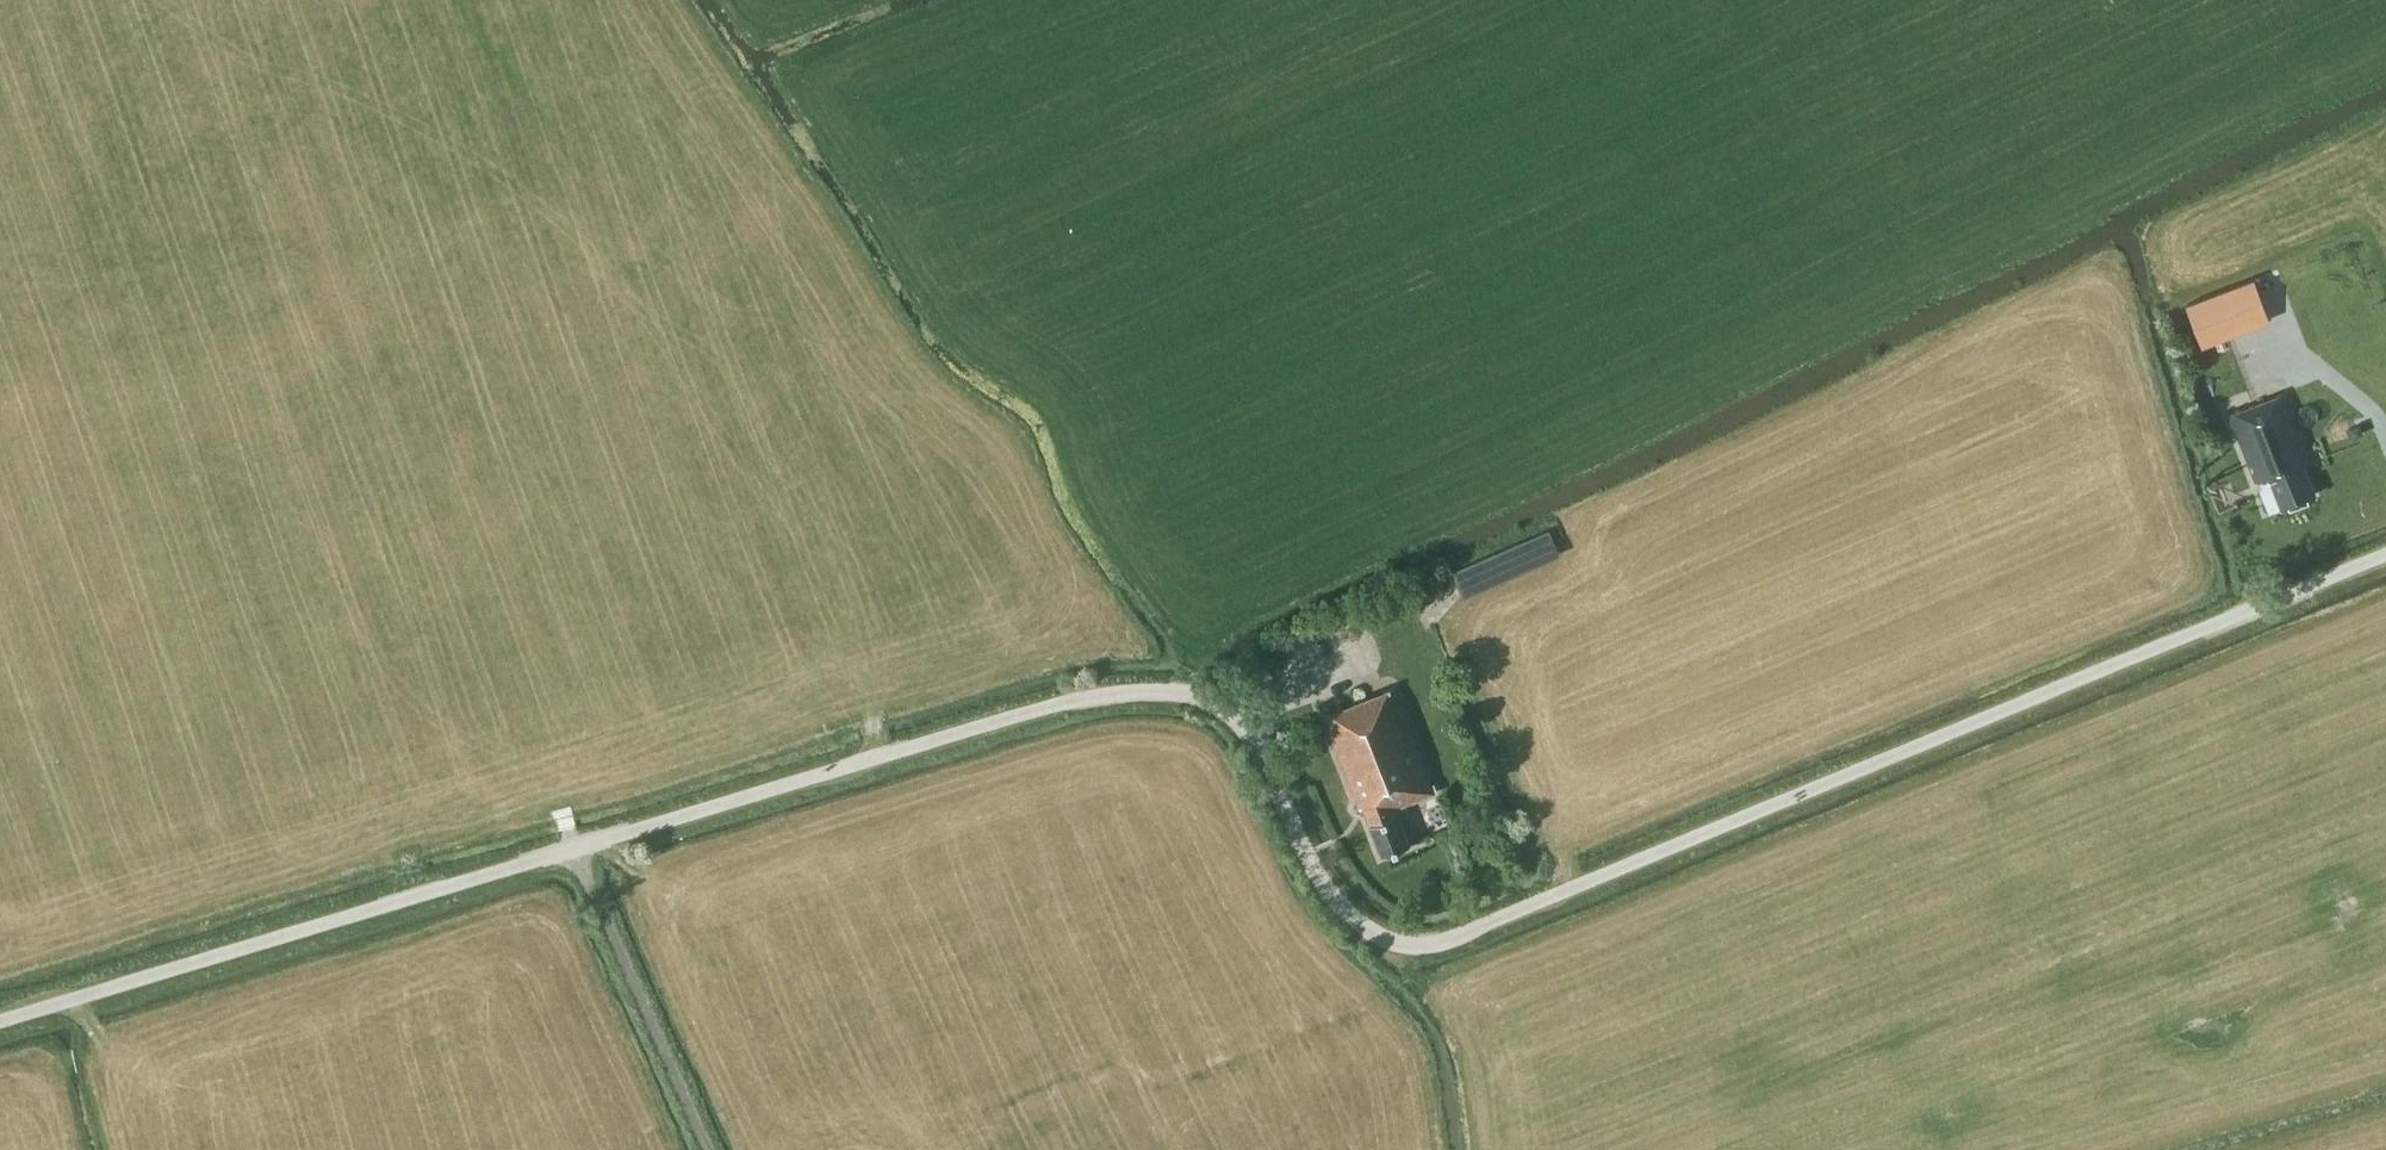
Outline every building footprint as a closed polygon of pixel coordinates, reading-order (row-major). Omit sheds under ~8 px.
[(2255,280),(2181,309),(2195,346),(2270,318),(2260,293),(2255,280)] [(2310,461),(2284,393),(2228,414),(2254,482),(2258,481),(2269,510),(2315,493),(2304,463),(2310,461)] [(1560,552),(1550,530),(1453,572),(1463,594),(1560,552)] [(1407,842),(1394,805),(1433,790),(1393,686),(1323,712),(1359,805),(1362,804),(1380,852),(1407,842)]
